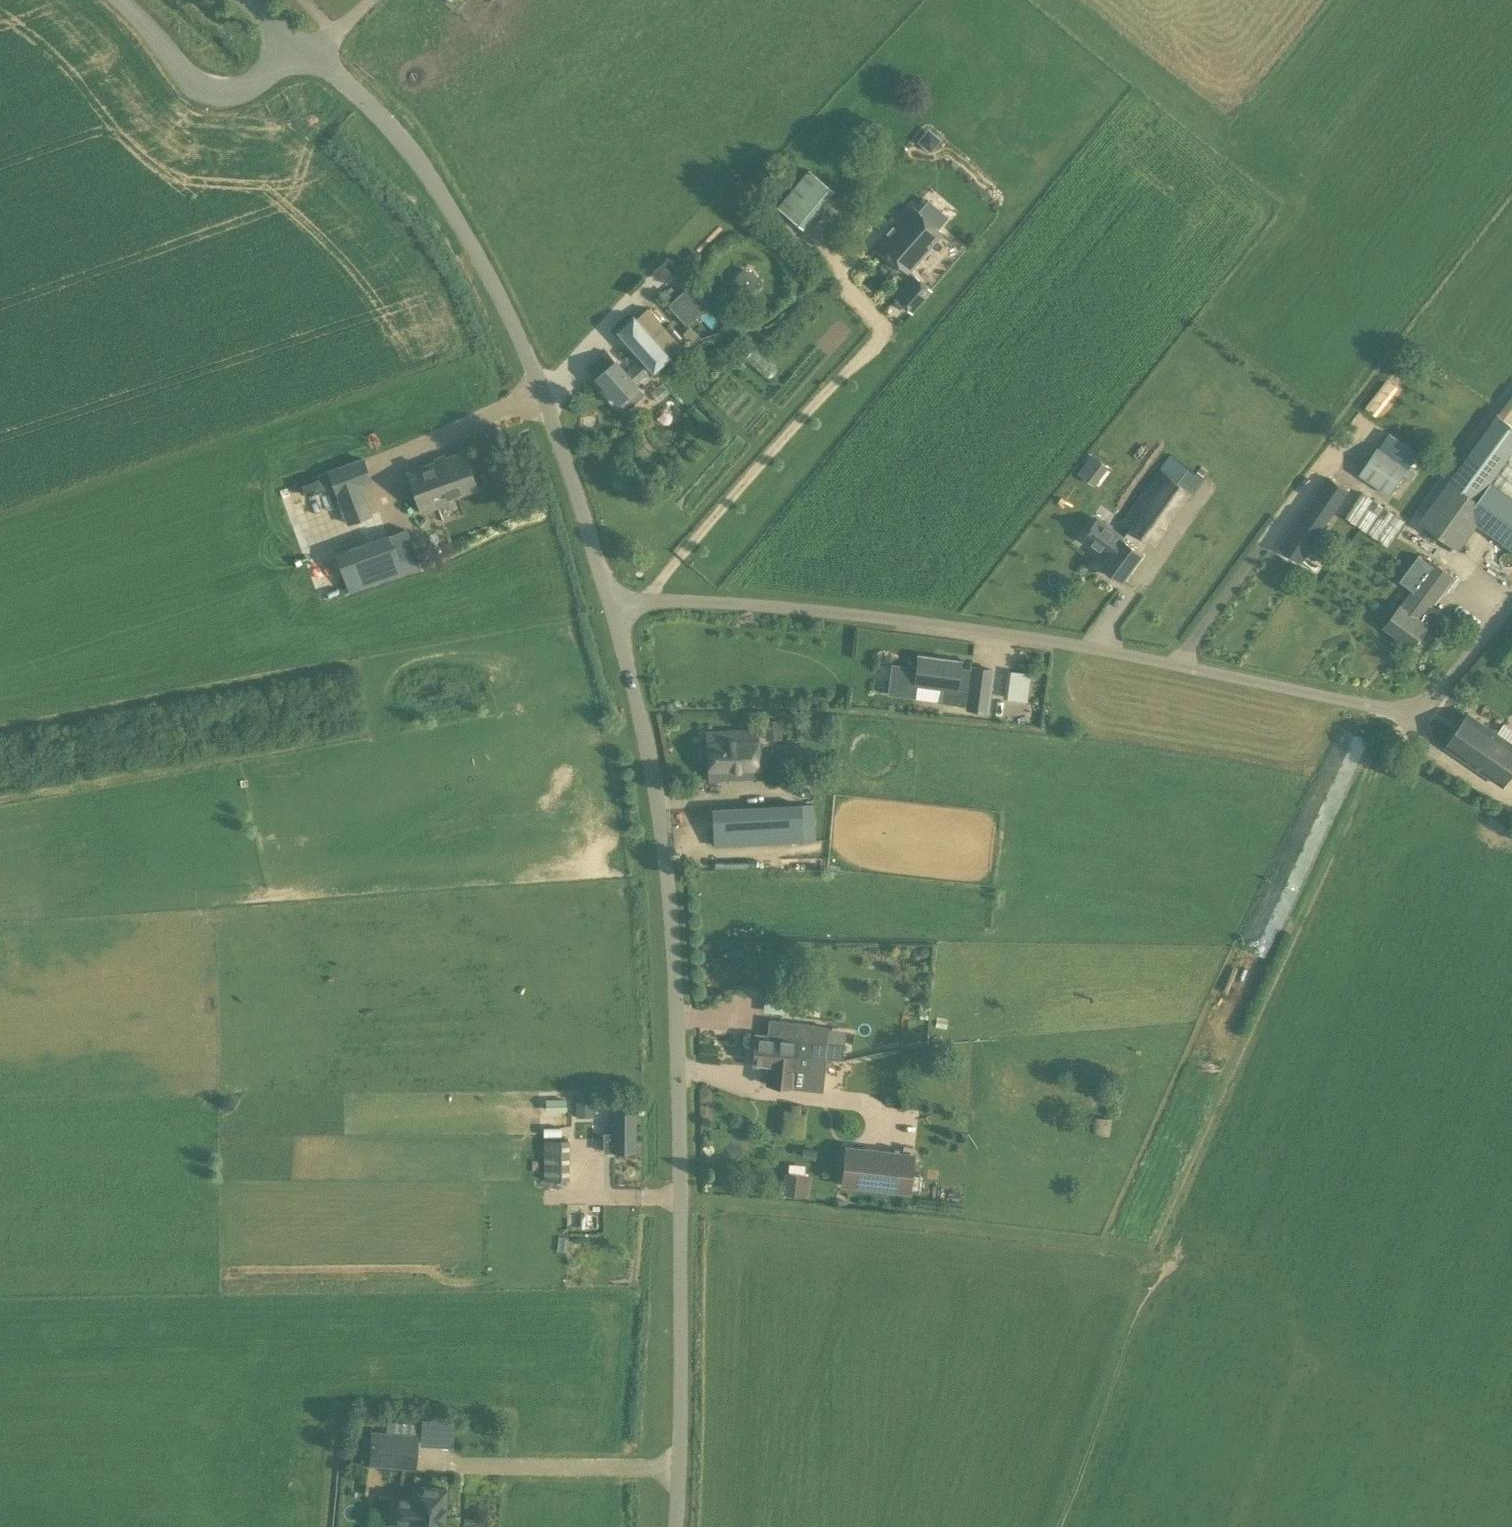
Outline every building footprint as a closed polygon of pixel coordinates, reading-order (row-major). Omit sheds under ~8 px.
[(803,229),(834,190),(808,169),(776,207),(803,229)] [(907,273),(942,232),(937,228),(947,216),(927,199),(918,210),(911,205),(876,246),(907,273)] [(911,313),(932,289),(915,274),(893,297),(911,313)] [(684,324),(706,302),(686,282),(664,304),(684,324)] [(652,372),(670,356),(634,312),(614,330),(652,372)] [(770,380),(779,370),(753,347),(744,357),(770,380)] [(607,350),(587,367),(604,386),(600,390),(611,402),(615,399),(626,411),(645,394),(635,383),(647,372),(637,361),(625,372),(607,350)] [(658,401),(669,391),(661,382),(650,392),(658,401)] [(1459,549),(1478,524),(1511,549),(1511,393),(1448,480),(1419,520),(1459,549)] [(1359,474),(1390,495),(1403,475),(1408,468),(1409,467),(1378,446),(1359,474)] [(448,498),(476,488),(462,451),(407,471),(422,512),(449,502),(448,498)] [(337,492),(371,479),(363,457),(329,470),(337,492)] [(1122,579),(1143,550),(1137,546),(1144,537),(1154,545),(1194,491),(1158,466),(1120,520),(1130,527),(1102,564),(1122,579)] [(1408,468),(1403,475),(1411,480),(1415,473),(1408,468)] [(1281,546),(1301,559),(1347,490),(1329,478),(1307,510),(1306,509),(1281,546)] [(1362,492),(1345,517),(1388,546),(1405,521),(1362,492)] [(334,552),(349,592),(417,567),(403,527),(334,552)] [(1384,625),(1403,639),(1401,641),(1410,647),(1427,625),(1435,631),(1446,616),(1433,606),(1446,588),(1424,572),(1399,605),(1398,604),(1384,625)] [(892,664),(888,692),(913,695),(915,683),(943,686),(942,700),(966,703),(965,706),(986,709),(992,668),(971,665),(970,669),(959,667),(960,659),(917,654),(916,667),(892,664)] [(1006,696),(1024,699),(1028,673),(1010,671),(1006,696)] [(1504,785),(1511,773),(1511,741),(1468,711),(1445,745),(1504,785)] [(764,733),(779,732),(778,721),(763,722),(764,733)] [(757,727),(704,730),(707,780),(761,776),(757,727)] [(815,840),(813,803),(801,804),(801,802),(714,807),(714,829),(715,846),(770,843),(815,840)] [(768,1019),(767,1035),(755,1034),(752,1064),(768,1066),(766,1083),(807,1087),(810,1056),(843,1059),(845,1044),(824,1042),(822,1053),(810,1052),(813,1023),(768,1019)] [(567,1098),(545,1098),(545,1110),(567,1110),(567,1098)] [(576,1101),(576,1117),(594,1117),(594,1100),(576,1101)] [(601,1132),(601,1149),(633,1149),(633,1111),(612,1112),(612,1131),(601,1132)] [(560,1135),(560,1127),(543,1127),(543,1135),(560,1135)] [(544,1139),(544,1180),(569,1180),(569,1139),(544,1139)] [(840,1186),(910,1194),(915,1152),(844,1144),(840,1186)] [(785,1172),(783,1194),(805,1196),(807,1174),(785,1172)] [(415,1465),(417,1433),(370,1430),(368,1462),(415,1465)] [(391,1494),(389,1519),(410,1521),(410,1526),(442,1526),(445,1486),(413,1483),(412,1496),(391,1494)]
